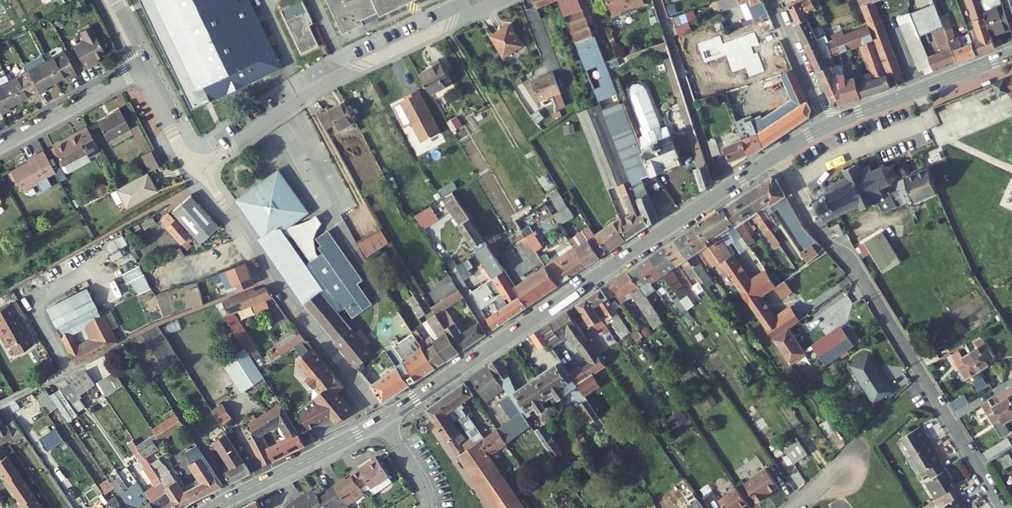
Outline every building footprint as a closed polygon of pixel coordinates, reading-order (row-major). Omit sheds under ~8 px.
[(84,0),(79,0),(75,2),(79,9),(87,5),(84,0)] [(199,117),(285,72),(248,0),(247,0),(234,7),(231,0),(140,0),(199,117)] [(303,55),(320,47),(310,26),(314,24),(302,0),(282,10),(303,55)] [(340,31),(361,21),(359,16),(375,8),(377,13),(404,0),(325,0),(340,31)] [(560,0),(533,0),(537,10),(560,0)] [(578,45),(596,38),(588,19),(583,4),(587,2),(586,0),(560,0),(578,45)] [(621,13),(623,16),(634,12),(633,9),(645,4),(643,0),(607,0),(613,16),(621,13)] [(760,0),(726,0),(716,4),(720,14),(740,7),(746,4),(753,22),(746,24),(741,26),(743,31),(769,21),(760,0)] [(796,25),(808,20),(805,13),(816,8),(812,0),(804,0),(790,8),(796,25)] [(869,28),(874,40),(892,87),(906,82),(874,2),(879,0),(858,0),(869,28)] [(974,49),(977,56),(997,48),(993,37),(981,1),(980,0),(967,0),(975,20),(973,21),(982,46),(974,49)] [(993,37),(1000,34),(1011,30),(1000,0),(984,0),(981,1),(993,37)] [(1011,11),(1011,0),(1003,0),(1007,12),(1011,11)] [(592,17),(587,2),(583,4),(588,19),(592,17)] [(943,51),(929,56),(935,71),(959,62),(947,34),(934,3),(911,12),(921,36),(934,31),(943,51)] [(746,4),(740,7),(746,24),(753,22),(746,4)] [(925,68),(927,74),(935,71),(929,56),(921,36),(911,12),(898,18),(920,70),(925,68)] [(691,23),(688,15),(673,20),(676,28),(691,23)] [(794,25),(804,48),(817,41),(827,36),(825,30),(814,34),(808,20),(796,25),(794,25)] [(775,33),(769,21),(743,31),(729,36),(734,49),(775,33)] [(694,31),(691,23),(676,28),(679,37),(694,31)] [(84,40),(81,41),(91,59),(96,56),(104,52),(89,25),(79,30),(84,40)] [(523,48),(511,27),(492,38),(504,59),(523,48)] [(841,53),(860,46),(874,40),(869,28),(836,41),(841,53)] [(953,31),(947,34),(959,62),(977,56),(974,49),(967,51),(963,40),(958,42),(953,31)] [(993,37),(997,48),(1004,45),(1000,34),(993,37)] [(596,91),(600,102),(617,95),(596,38),(578,45),(580,51),(589,73),(599,69),(603,79),(601,80),(604,87),(596,91)] [(865,84),(859,87),(862,98),(892,87),(874,40),(860,46),(871,73),(862,76),(865,84)] [(89,60),(91,59),(81,41),(72,46),(84,68),(92,64),(89,60)] [(816,72),(819,71),(828,69),(825,61),(834,57),(830,48),(822,51),(817,41),(804,48),(816,72)] [(708,165),(668,47),(658,50),(698,169),(708,165)] [(75,73),(63,50),(55,54),(57,58),(46,64),(57,83),(75,73)] [(841,58),(842,61),(851,58),(849,53),(844,55),(844,57),(841,58)] [(736,54),(719,59),(722,67),(717,70),(726,96),(736,124),(744,121),(746,125),(752,122),(743,102),(750,98),(748,92),(780,79),(796,110),(758,136),(763,150),(810,118),(812,112),(786,60),(744,78),(736,54)] [(819,71),(833,104),(837,107),(846,103),(840,75),(834,76),(832,71),(834,69),(835,58),(834,57),(825,61),(828,69),(819,71)] [(719,59),(684,70),(695,106),(726,96),(717,70),(722,67),(719,59)] [(456,84),(443,62),(436,66),(439,70),(423,80),(433,97),(456,84)] [(38,93),(57,83),(46,64),(36,69),(34,65),(26,70),(28,74),(38,93)] [(40,96),(38,93),(28,74),(10,83),(20,102),(29,97),(31,100),(40,96)] [(561,94),(553,74),(532,82),(539,102),(561,94)] [(844,74),(840,75),(846,103),(862,98),(859,87),(856,78),(846,81),(844,74)] [(1010,97),(1011,96),(1011,79),(1004,82),(1009,95),(1010,97)] [(996,85),(1001,98),(1009,95),(1004,82),(996,85)] [(20,102),(10,83),(0,89),(0,109),(1,112),(3,115),(12,111),(10,107),(20,102)] [(644,136),(638,138),(652,175),(681,165),(668,127),(663,129),(649,91),(647,89),(646,87),(644,86),(642,84),(639,84),(634,83),(630,88),(629,91),(629,94),(629,97),(630,100),(644,136)] [(440,131),(418,87),(405,94),(406,96),(392,103),(403,125),(411,121),(420,141),(440,131)] [(638,138),(624,102),(604,111),(638,200),(647,197),(641,179),(652,175),(638,138)] [(626,240),(648,225),(638,200),(604,111),(601,104),(577,113),(583,128),(606,190),(618,185),(629,215),(625,219),(626,225),(621,228),(626,240)] [(337,125),(340,131),(354,123),(345,105),(319,118),(326,130),(337,125)] [(129,129),(118,108),(108,114),(109,117),(97,123),(107,141),(129,129)] [(451,124),(449,126),(454,134),(462,130),(457,121),(455,122),(456,124),(452,126),(451,124)] [(749,159),(763,150),(758,136),(752,122),(746,125),(744,121),(736,124),(742,142),(748,157),(749,159)] [(66,167),(88,155),(91,160),(100,155),(86,129),(70,138),(71,140),(56,148),(66,167)] [(720,156),(715,140),(707,143),(712,158),(720,156)] [(732,164),(748,157),(742,142),(726,149),(732,164)] [(150,168),(161,162),(152,147),(141,153),(150,168)] [(55,172),(42,150),(26,159),(28,162),(10,172),(21,191),(35,183),(41,192),(51,186),(46,177),(55,172)] [(714,183),(708,165),(698,169),(704,189),(714,183)] [(825,218),(827,223),(841,217),(842,220),(844,219),(843,215),(847,214),(848,216),(850,215),(849,213),(855,210),(856,213),(859,211),(858,208),(862,207),(864,209),(863,212),(865,213),(866,210),(878,206),(883,216),(901,208),(895,195),(892,190),(894,188),(896,189),(898,187),(896,185),(899,180),(902,181),(903,177),(900,176),(898,172),(899,170),(895,168),(895,171),(888,169),(888,166),(885,166),(885,170),(875,174),(873,170),(874,166),(871,165),(870,169),(863,172),(861,168),(862,166),(860,165),(859,168),(848,173),(845,171),(844,174),(847,175),(850,180),(845,182),(844,180),(840,181),(841,185),(836,187),(835,184),(831,186),(832,189),(827,191),(826,188),(823,190),(824,192),(814,197),(816,202),(813,204),(815,209),(817,208),(819,214),(818,215),(820,220),(825,218)] [(895,195),(901,208),(917,202),(918,204),(942,194),(932,169),(908,179),(911,186),(902,190),(902,192),(895,195)] [(153,189),(144,172),(109,191),(115,203),(122,199),(125,204),(153,189)] [(261,239),(259,240),(336,343),(353,329),(372,304),(359,285),(363,281),(330,232),(317,238),(323,253),(311,265),(307,265),(286,234),(283,230),(289,224),(291,226),(307,216),(295,198),(293,200),(288,193),(290,192),(279,175),(262,186),(264,188),(257,193),(256,191),(237,203),(261,239)] [(804,227),(776,180),(770,178),(756,187),(769,207),(774,213),(778,210),(805,250),(801,253),(807,263),(825,251),(804,227)] [(765,209),(769,207),(756,187),(746,194),(768,227),(771,232),(778,228),(765,209)] [(549,193),(557,209),(566,204),(558,188),(549,193)] [(221,224),(193,192),(173,210),(201,241),(221,224)] [(764,230),(768,227),(746,194),(736,201),(749,221),(755,217),(764,230)] [(649,196),(647,197),(638,200),(648,225),(657,219),(649,196)] [(475,256),(476,255),(486,249),(451,197),(442,202),(452,219),(451,220),(475,256)] [(745,223),(749,221),(736,201),(725,208),(736,224),(748,242),(755,237),(745,223)] [(571,216),(565,205),(552,213),(558,224),(571,216)] [(729,229),(736,224),(725,208),(697,226),(722,262),(774,338),(788,328),(780,316),(776,319),(762,298),(778,287),(767,271),(751,282),(727,246),(736,240),(729,229)] [(433,209),(417,218),(426,232),(441,222),(433,209)] [(192,237),(169,210),(160,218),(183,245),(192,237)] [(317,214),(292,228),(298,238),(322,224),(317,214)] [(827,223),(835,242),(849,236),(842,220),(841,217),(827,223)] [(625,241),(626,240),(621,228),(618,221),(614,224),(625,241)] [(611,250),(625,241),(614,224),(601,233),(611,250)] [(717,265),(722,262),(697,226),(685,233),(698,252),(706,248),(717,265)] [(598,259),(605,254),(595,237),(589,228),(582,233),(583,234),(598,259)] [(538,233),(528,239),(535,250),(537,254),(543,250),(536,238),(539,235),(538,233)] [(605,254),(611,250),(601,233),(595,237),(605,254)] [(695,254),(698,252),(685,233),(676,239),(705,281),(708,286),(714,282),(695,254)] [(885,233),(868,244),(886,273),(903,262),(885,233)] [(585,268),(598,259),(583,234),(570,242),(572,246),(585,268)] [(390,249),(382,236),(358,249),(366,262),(390,249)] [(535,250),(528,239),(518,246),(525,256),(535,250)] [(705,281),(676,239),(666,246),(679,265),(683,263),(692,276),(695,274),(702,284),(705,281)] [(571,277),(585,268),(572,246),(558,255),(560,259),(571,277)] [(674,268),(679,265),(666,246),(651,255),(678,294),(681,300),(688,295),(690,293),(674,268)] [(476,255),(493,282),(505,274),(489,247),(486,249),(476,255)] [(537,254),(535,250),(525,256),(528,262),(531,266),(539,261),(540,264),(543,262),(537,254)] [(188,267),(202,264),(199,252),(185,256),(188,267)] [(546,268),(560,259),(558,255),(544,265),(546,268)] [(672,298),(678,294),(651,255),(639,262),(656,288),(657,289),(663,285),(672,298)] [(558,287),(571,277),(560,259),(546,268),(558,287)] [(253,282),(244,261),(196,281),(199,287),(220,278),(226,293),(253,282)] [(458,270),(465,281),(473,275),(470,271),(475,268),(471,261),(458,270)] [(528,262),(507,276),(515,288),(546,268),(544,265),(543,262),(540,264),(539,261),(531,266),(528,262)] [(646,295),(656,288),(639,262),(628,269),(638,284),(646,295)] [(527,307),(558,287),(546,268),(515,288),(527,307)] [(617,297),(638,284),(628,269),(608,282),(616,295),(617,297)] [(494,329),(527,307),(515,288),(507,276),(505,274),(493,282),(508,306),(487,319),(494,329)] [(794,291),(787,281),(778,287),(785,297),(794,291)] [(611,299),(616,295),(608,282),(588,294),(594,304),(599,301),(618,328),(616,330),(622,339),(632,332),(611,299)] [(86,288),(46,308),(55,326),(95,305),(86,288)] [(270,295),(265,288),(254,291),(252,289),(247,292),(251,304),(270,295)] [(235,312),(251,304),(247,292),(221,302),(235,323),(240,319),(235,312)] [(464,301),(458,293),(431,310),(436,317),(460,353),(486,335),(479,323),(466,331),(462,324),(458,327),(448,311),(464,301)] [(610,328),(594,304),(588,294),(568,308),(577,322),(587,315),(600,334),(610,328)] [(688,295),(681,300),(689,310),(695,305),(688,295)] [(416,310),(420,307),(414,298),(410,300),(416,310)] [(12,304),(0,311),(0,326),(5,335),(3,336),(9,346),(12,344),(17,354),(35,344),(12,304)] [(111,324),(105,314),(101,316),(95,305),(55,326),(73,365),(123,338),(114,323),(111,324)] [(420,307),(416,310),(422,319),(426,316),(420,307)] [(606,364),(577,322),(568,308),(548,322),(560,340),(569,334),(585,358),(577,363),(587,377),(606,364)] [(800,322),(791,308),(780,316),(788,328),(789,329),(800,322)] [(431,325),(426,329),(433,340),(447,362),(460,353),(436,317),(429,322),(431,325)] [(280,354),(311,334),(301,322),(272,341),(280,354)] [(560,340),(548,322),(539,327),(549,341),(552,346),(560,340)] [(856,345),(842,324),(813,343),(827,365),(856,345)] [(166,337),(158,326),(133,340),(147,362),(161,354),(155,344),(166,337)] [(549,341),(539,327),(531,333),(540,347),(549,341)] [(353,329),(336,343),(363,374),(368,370),(364,363),(375,354),(369,345),(372,341),(361,329),(357,332),(354,328),(353,329)] [(789,329),(788,328),(774,338),(790,361),(804,351),(789,329)] [(438,369),(447,362),(433,340),(425,345),(418,334),(438,369)] [(172,348),(166,337),(155,344),(161,354),(172,348)] [(128,342),(143,364),(147,362),(133,340),(128,342)] [(384,407),(411,388),(404,379),(395,365),(378,341),(371,346),(387,370),(391,370),(394,375),(381,383),(374,388),(384,407)] [(982,341),(967,350),(978,368),(987,363),(984,358),(990,354),(982,341)] [(411,388),(438,369),(422,347),(402,361),(395,365),(404,379),(411,388)] [(178,357),(172,348),(161,354),(147,362),(154,372),(178,357)] [(338,380),(313,349),(298,361),(298,366),(309,379),(308,381),(316,392),(315,401),(338,380)] [(949,354),(964,377),(978,368),(967,350),(960,354),(957,349),(949,354)] [(508,372),(499,358),(490,365),(499,379),(508,372)] [(567,370),(560,358),(536,377),(549,396),(556,391),(560,396),(566,392),(562,386),(573,378),(567,370)] [(891,393),(864,359),(848,371),(874,405),(891,393)] [(149,374),(154,372),(147,362),(143,364),(149,374)] [(271,390),(254,362),(243,369),(234,375),(251,402),(261,396),(271,390)] [(587,377),(577,363),(567,370),(573,378),(587,399),(599,416),(607,411),(601,401),(599,403),(590,390),(613,375),(606,364),(587,377)] [(243,369),(240,364),(231,370),(234,375),(243,369)] [(505,387),(499,379),(490,365),(471,378),(486,400),(505,387)] [(81,393),(96,383),(88,370),(72,381),(81,393)] [(378,382),(368,370),(363,374),(373,385),(374,388),(381,383),(378,382)] [(123,385),(114,372),(97,383),(106,397),(123,385)] [(520,389),(508,372),(499,379),(505,387),(511,396),(520,389)] [(972,381),(976,388),(983,384),(979,376),(972,381)] [(542,401),(549,396),(536,377),(520,389),(511,396),(512,399),(517,405),(524,415),(536,406),(540,411),(546,407),(542,401)] [(345,389),(338,380),(315,401),(314,403),(300,414),(311,433),(313,431),(333,420),(335,424),(340,424),(352,414),(352,410),(339,394),(345,389)] [(84,405),(70,384),(60,389),(69,403),(75,411),(84,405)] [(475,398),(465,384),(440,401),(454,422),(459,420),(471,438),(480,432),(464,409),(467,406),(465,402),(471,398),(472,400),(475,398)] [(60,409),(69,403),(60,389),(50,395),(60,409)] [(274,394),(271,390),(261,396),(264,400),(274,394)] [(56,409),(44,391),(36,397),(48,414),(56,409)] [(997,400),(1008,417),(1011,414),(1011,391),(997,400)] [(699,398),(706,409),(716,402),(710,392),(699,398)] [(999,422),(1008,417),(997,400),(994,402),(990,395),(978,402),(990,422),(996,418),(999,422)] [(948,405),(952,412),(964,404),(960,398),(948,405)] [(502,405),(507,411),(517,405),(512,399),(502,405)] [(599,416),(587,399),(579,404),(591,420),(594,418),(597,422),(601,419),(599,416)] [(208,400),(184,415),(188,421),(201,413),(235,465),(236,464),(239,470),(229,476),(234,484),(256,476),(229,432),(225,427),(215,411),(208,400)] [(454,422),(440,401),(427,410),(493,507),(520,507),(476,443),(470,447),(461,433),(459,434),(452,424),(454,422)] [(235,421),(225,405),(215,411),(225,427),(233,422),(235,421)] [(512,420),(505,425),(515,439),(522,434),(525,438),(532,433),(545,453),(549,458),(552,456),(536,433),(524,415),(517,405),(507,411),(512,420)] [(681,408),(666,418),(672,428),(688,419),(681,408)] [(267,469),(308,448),(284,410),(262,423),(258,417),(244,426),(267,469)] [(12,436),(7,426),(6,427),(5,425),(0,417),(0,443),(12,436)] [(187,428),(180,417),(155,432),(158,437),(163,444),(187,428)] [(24,435),(14,421),(5,425),(6,427),(7,426),(12,436),(14,440),(24,435)] [(233,422),(225,427),(229,432),(237,427),(233,422)] [(505,425),(498,430),(508,443),(515,439),(505,425)] [(932,434),(926,426),(907,437),(918,454),(939,441),(934,432),(932,434)] [(56,427),(39,437),(47,451),(64,441),(56,427)] [(543,428),(536,433),(552,456),(559,451),(543,428)] [(518,443),(515,439),(508,443),(498,430),(481,442),(494,460),(501,455),(497,451),(507,444),(510,448),(518,443)] [(165,448),(163,444),(158,437),(141,448),(148,459),(165,448)] [(811,454),(801,439),(787,449),(797,464),(811,454)] [(985,460),(1008,445),(1004,439),(981,453),(985,460)] [(944,449),(939,441),(918,454),(928,470),(947,459),(942,451),(944,449)] [(162,478),(148,459),(141,448),(137,451),(157,481),(152,485),(158,494),(150,499),(156,507),(181,507),(162,478)] [(226,487),(200,448),(188,455),(207,484),(190,495),(195,504),(226,487)] [(6,454),(0,459),(0,472),(5,479),(4,479),(9,487),(8,487),(19,504),(17,505),(20,507),(42,507),(6,454)] [(1006,454),(997,460),(1002,468),(1011,462),(1006,454)] [(956,473),(947,459),(928,470),(933,478),(929,481),(938,496),(949,489),(958,483),(953,475),(956,473)] [(393,481),(382,464),(374,469),(372,467),(355,478),(357,480),(365,493),(370,490),(374,487),(377,492),(393,481)] [(780,487),(768,469),(746,484),(759,503),(768,497),(767,496),(780,487)] [(195,504),(190,495),(187,496),(172,472),(162,478),(181,507),(189,507),(195,504)] [(365,493),(357,480),(349,486),(347,484),(339,489),(351,507),(352,507),(368,497),(365,493)] [(119,481),(114,484),(130,507),(138,507),(119,481)] [(397,487),(393,481),(377,492),(374,487),(370,490),(378,500),(397,487)] [(150,499),(141,486),(131,492),(141,507),(142,507),(156,507),(150,499)] [(339,489),(330,495),(332,497),(324,502),(328,507),(351,507),(339,489)] [(737,489),(717,502),(721,507),(741,507),(747,504),(737,489)] [(949,489),(938,496),(922,506),(923,507),(926,507),(932,504),(935,507),(964,507),(957,497),(955,498),(949,489)] [(324,502),(318,494),(310,499),(308,496),(300,502),(304,507),(328,507),(324,502)] [(113,495),(108,499),(114,507),(121,507),(113,495)]
